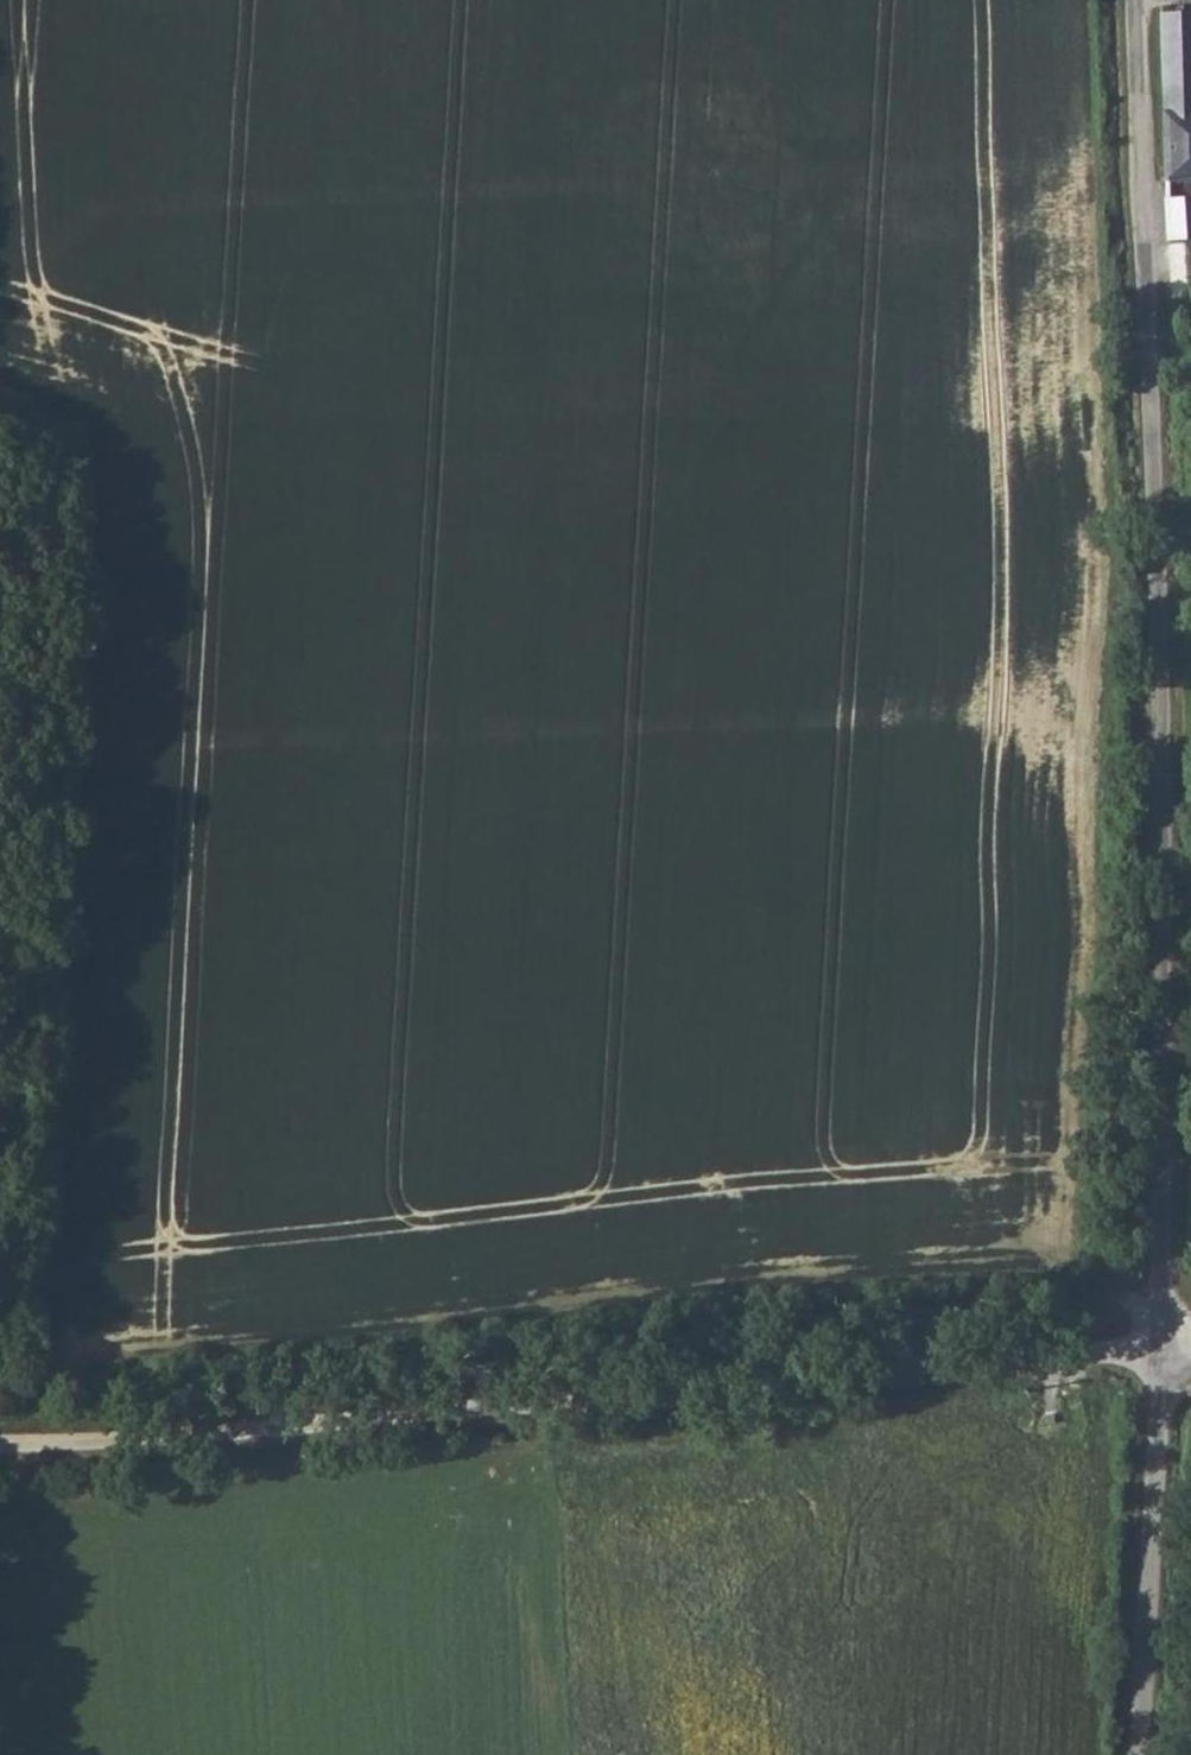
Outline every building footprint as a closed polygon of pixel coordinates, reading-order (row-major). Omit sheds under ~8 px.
[(1157,10),(1158,38),(1190,37),(1190,10),(1157,10)] [(1190,237),(1190,195),(1170,194),(1168,236),(1190,237)]
